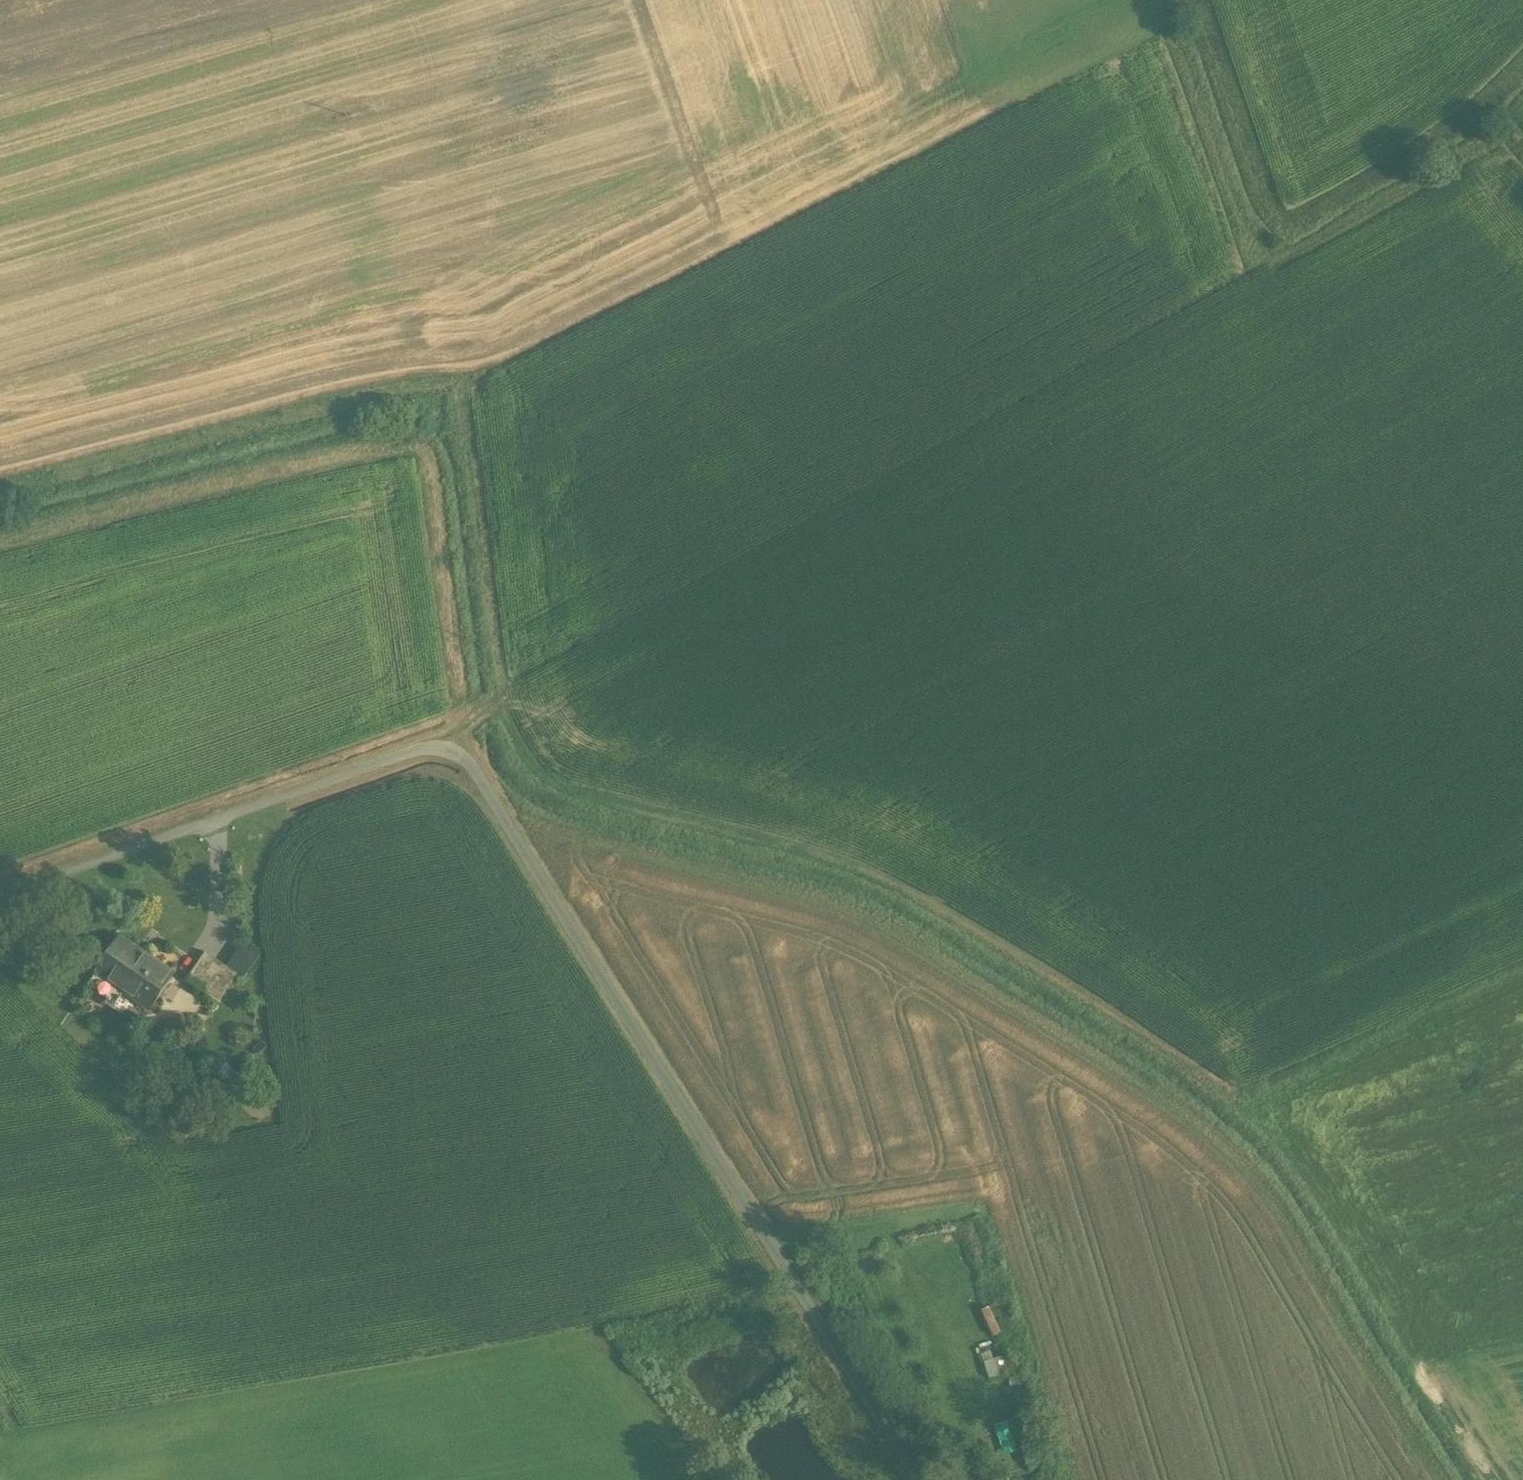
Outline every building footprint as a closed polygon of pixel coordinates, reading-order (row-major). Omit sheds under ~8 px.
[(175,974),(120,937),(96,973),(124,992),(151,1009),(175,974)] [(227,963),(246,975),(261,951),(242,939),(227,963)] [(238,974),(206,952),(186,980),(218,1003),(238,974)] [(124,992),(96,973),(87,986),(115,1005),(124,992)]
